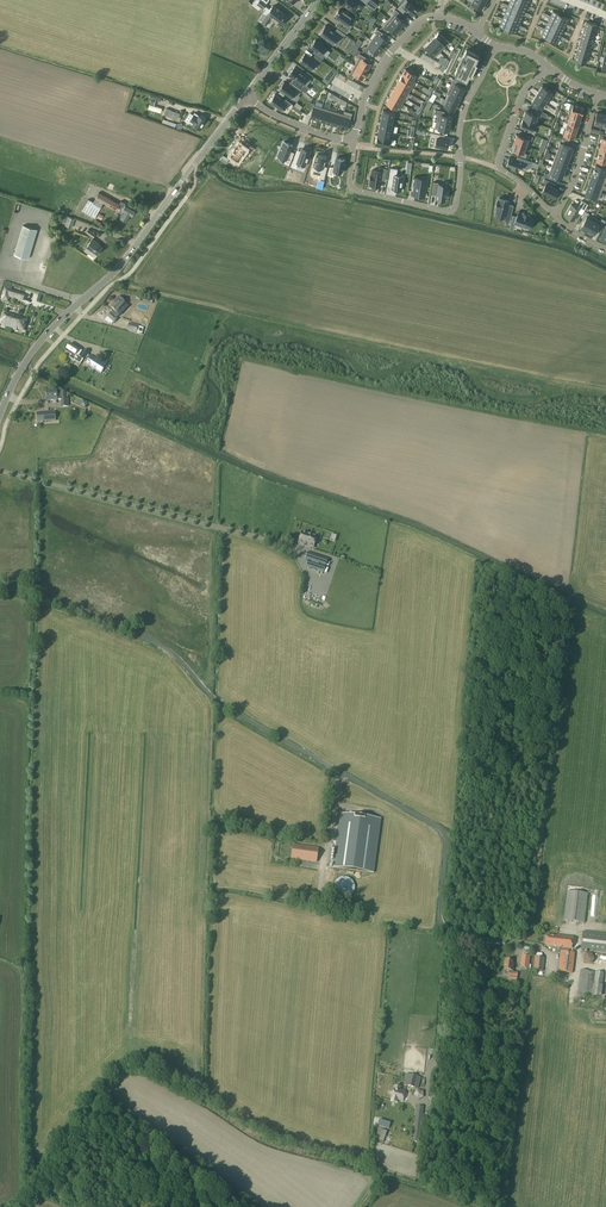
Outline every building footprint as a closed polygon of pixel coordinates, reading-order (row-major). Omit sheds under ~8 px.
[(266,9),(267,7),(265,6),(267,3),(263,0),(260,0),(257,4),(263,8),(264,7),(266,9)] [(341,0),(340,1),(353,10),(358,5),(362,8),(364,5),(367,7),(369,5),(363,0),(357,0),(341,0)] [(365,2),(375,9),(378,4),(372,0),(366,0),(365,2)] [(397,7),(403,12),(406,8),(412,14),(417,8),(408,0),(403,0),(397,7)] [(467,5),(473,9),(475,5),(481,9),(485,3),(480,0),(473,0),(471,3),(469,1),(467,5)] [(508,5),(516,9),(519,2),(513,0),(510,0),(508,4),(508,5)] [(519,2),(516,9),(525,13),(525,11),(527,6),(519,2)] [(262,22),(266,25),(272,17),(275,19),(274,21),(280,26),(282,23),(283,23),(285,21),(285,20),(286,18),(282,15),(284,13),(279,10),(279,9),(277,7),(277,8),(273,5),(270,9),(266,15),(267,15),(262,22)] [(505,11),(505,12),(513,16),(516,9),(508,5),(507,7),(505,11)] [(338,11),(334,16),(339,20),(336,24),(343,30),(349,22),(350,23),(354,18),(350,15),(350,14),(346,10),(345,11),(340,8),(339,10),(338,10),(338,11)] [(394,13),(389,18),(400,27),(405,22),(398,16),(401,13),(395,9),(393,12),(394,13)] [(516,9),(513,16),(522,19),(524,14),(525,13),(516,9)] [(550,15),(550,17),(558,20),(561,14),(553,10),(550,15)] [(503,17),(502,19),(511,22),(513,16),(505,12),(503,17)] [(561,14),(558,20),(566,24),(567,23),(569,18),(561,14)] [(513,16),(511,22),(519,26),(520,25),(522,19),(513,16)] [(549,18),(547,23),(555,27),(558,20),(550,17),(549,18)] [(389,18),(382,27),(388,31),(390,28),(396,33),(400,27),(389,18)] [(502,20),(499,26),(508,29),(511,22),(502,19),(502,20)] [(558,20),(555,27),(564,30),(565,28),(566,25),(566,24),(558,20)] [(586,21),(584,28),(595,31),(597,25),(586,21)] [(511,22),(508,29),(516,33),(519,27),(519,26),(511,22)] [(545,28),(544,29),(552,33),(555,27),(547,23),(545,28)] [(325,25),(319,33),(333,44),(338,37),(341,40),(342,40),(346,34),(337,28),(335,32),(325,25)] [(555,27),(552,33),(561,37),(561,36),(564,30),(555,27)] [(372,38),(371,40),(382,48),(383,47),(388,41),(381,36),(383,33),(377,28),(375,31),(376,33),(375,35),(372,38)] [(584,28),(582,34),(594,37),(595,31),(584,28)] [(544,30),(541,35),(549,39),(552,33),(544,29),(544,30)] [(439,32),(434,37),(445,47),(449,42),(439,32)] [(552,33),(549,39),(558,43),(560,38),(561,37),(552,33)] [(582,34),(581,40),(592,44),(594,37),(582,34)] [(434,37),(430,42),(440,52),(445,47),(434,37)] [(316,39),(311,46),(317,51),(315,53),(322,59),(324,56),(322,54),(327,48),(323,45),(323,44),(319,41),(319,42),(316,39)] [(365,45),(362,49),(363,49),(368,53),(370,50),(377,55),(382,48),(371,40),(366,46),(365,45)] [(581,40),(579,46),(590,50),(592,44),(581,40)] [(430,42),(425,46),(436,56),(440,52),(430,42)] [(579,46),(577,53),(588,56),(590,50),(579,46)] [(466,49),(454,74),(466,79),(469,73),(471,74),(477,62),(475,61),(478,55),(466,49)] [(305,52),(299,60),(311,69),(317,61),(319,63),(321,59),(315,54),(313,58),(305,52)] [(359,57),(355,65),(367,71),(371,64),(364,60),(365,56),(359,53),(357,56),(359,57)] [(577,53),(575,59),(586,62),(588,56),(577,53)] [(349,71),(347,75),(353,78),(355,75),(362,79),(367,71),(355,65),(352,70),(350,72),(349,71)] [(295,67),(289,75),(293,78),(296,80),(294,83),(298,86),(306,92),(309,87),(307,85),(303,83),(308,77),(295,67)] [(406,68),(402,74),(414,81),(418,75),(406,68)] [(402,74),(399,80),(412,87),(415,81),(414,81),(402,74)] [(452,82),(450,87),(462,93),(465,88),(459,85),(460,81),(453,78),(451,81),(452,82)] [(399,80),(396,85),(409,92),(412,87),(399,80)] [(284,81),(279,88),(281,90),(280,91),(284,94),(285,93),(295,100),(302,90),(293,83),(291,86),(288,84),(284,81)] [(396,85),(393,91),(405,98),(409,92),(396,85)] [(542,85),(539,91),(548,97),(552,91),(542,85)] [(450,87),(447,93),(448,94),(459,99),(462,93),(450,87)] [(393,91),(390,97),(402,104),(405,99),(405,98),(393,91)] [(539,91),(535,97),(545,103),(548,97),(539,91)] [(276,95),(271,102),(278,108),(282,111),(287,105),(291,108),(293,104),(285,98),(284,100),(275,93),(275,94),(276,95)] [(445,99),(447,100),(456,105),(459,99),(448,94),(445,99)] [(390,97),(386,102),(399,109),(402,104),(390,97)] [(535,97),(532,102),(541,108),(545,103),(535,97)] [(443,98),(441,103),(444,105),(454,110),(456,105),(447,100),(445,99),(443,98)] [(311,102),(309,108),(313,109),(310,118),(315,119),(318,120),(322,107),(319,106),(314,104),(315,103),(311,102)] [(571,103),(568,110),(569,110),(569,109),(582,113),(584,107),(571,103)] [(322,107),(318,120),(323,122),(325,122),(329,109),(327,108),(326,108),(322,107)] [(178,119),(180,113),(166,108),(164,114),(178,119)] [(329,109),(325,122),(331,124),(332,125),(336,111),(335,111),(329,109)] [(436,109),(435,113),(438,114),(437,116),(437,120),(451,123),(452,116),(444,114),(445,111),(436,109)] [(567,115),(580,119),(582,113),(569,109),(569,110),(567,115)] [(382,116),(382,117),(393,119),(396,120),(396,119),(397,113),(383,110),(382,116)] [(526,111),(523,118),(536,123),(538,123),(540,116),(541,117),(542,113),(535,110),(534,114),(526,111)] [(336,111),(332,125),(339,127),(343,114),(343,113),(336,111)] [(195,112),(188,122),(192,125),(193,124),(196,126),(199,129),(206,119),(205,119),(206,118),(202,115),(201,116),(195,112)] [(597,112),(595,124),(601,125),(601,124),(603,113),(597,112)] [(343,114),(339,127),(347,129),(349,124),(350,120),(351,116),(343,114)] [(567,115),(565,121),(567,122),(578,125),(580,119),(567,115)] [(382,117),(380,123),(392,125),(392,124),(393,119),(382,117)] [(523,118),(521,125),(529,128),(528,131),(535,134),(536,130),(534,129),(536,123),(523,118)] [(434,127),(433,131),(440,133),(441,129),(449,131),(451,123),(437,120),(435,127),(434,127)] [(565,127),(564,128),(576,131),(578,125),(567,122),(566,127),(565,127)] [(380,123),(379,129),(395,132),(396,126),(395,126),(392,125),(380,123)] [(252,124),(246,132),(254,138),(251,141),(261,148),(266,142),(263,140),(266,135),(252,124)] [(564,128),(562,134),(574,137),(576,131),(564,128)] [(379,129),(378,135),(393,139),(395,132),(379,129)] [(432,132),(431,136),(434,137),(433,146),(439,147),(439,146),(447,147),(449,140),(439,137),(439,134),(432,132)] [(517,134),(514,141),(527,146),(529,147),(531,140),(532,140),(533,136),(526,134),(525,137),(517,134)] [(378,135),(376,142),(392,145),(393,139),(378,135)] [(543,138),(539,150),(543,152),(548,140),(543,138)] [(233,151),(230,155),(238,161),(248,147),(252,151),(254,147),(247,141),(243,146),(239,143),(236,147),(235,146),(232,150),(233,151)] [(284,141),(278,155),(286,158),(285,162),(289,164),(293,155),(289,153),(290,150),(293,145),(284,141)] [(514,141),(512,149),(520,151),(519,155),(526,157),(527,153),(525,153),(527,146),(514,141)] [(560,143),(558,149),(571,153),(573,148),(560,143)] [(296,168),(298,163),(305,165),(310,152),(301,149),(299,157),(295,155),(291,166),(296,168)] [(558,149),(556,155),(569,159),(571,153),(558,149)] [(314,168),(312,172),(320,175),(320,177),(324,178),(327,168),(323,167),(326,155),(318,153),(316,158),(315,157),(314,162),(315,162),(314,168)] [(597,161),(605,163),(605,155),(599,153),(597,161)] [(556,155),(553,161),(566,165),(569,159),(556,155)] [(510,157),(507,163),(511,165),(511,166),(517,168),(517,167),(520,168),(521,167),(522,165),(528,167),(530,168),(531,166),(531,165),(532,161),(518,156),(516,159),(510,157)] [(330,166),(328,174),(333,175),(334,172),(338,172),(338,171),(342,172),(342,169),(344,170),(345,164),(344,164),(345,159),(336,158),(334,167),(330,166)] [(553,161),(551,167),(564,171),(566,165),(553,161)] [(593,172),(605,177),(605,174),(605,169),(596,165),(593,172)] [(371,174),(370,180),(370,185),(380,186),(381,179),(385,180),(387,168),(379,167),(378,170),(372,170),(371,174)] [(391,167),(389,179),(393,179),(392,186),(392,189),(399,190),(401,190),(402,184),(403,175),(397,174),(398,168),(391,167)] [(551,167),(549,173),(562,177),(564,171),(551,167)] [(591,180),(604,184),(605,178),(605,177),(593,172),(591,180)] [(413,178),(411,190),(415,191),(415,194),(419,194),(419,193),(425,194),(424,194),(425,194),(427,179),(426,179),(413,178)] [(546,183),(542,190),(555,197),(559,189),(552,186),(553,182),(545,178),(543,182),(546,183)] [(591,180),(588,187),(601,192),(604,184),(591,180)] [(434,181),(432,194),(436,195),(436,199),(445,200),(446,196),(448,197),(449,190),(447,190),(447,189),(448,185),(438,184),(439,182),(434,181)] [(588,187),(585,194),(598,199),(601,192),(588,187)] [(99,192),(95,198),(104,203),(117,210),(119,205),(123,207),(122,210),(123,211),(120,217),(127,221),(130,215),(131,216),(136,208),(134,207),(134,206),(131,204),(130,206),(121,201),(120,203),(99,192)] [(100,209),(104,203),(95,198),(93,202),(92,205),(93,206),(100,209)] [(497,207),(496,211),(505,214),(504,219),(509,221),(512,208),(507,207),(509,200),(499,198),(499,199),(498,199),(496,207),(497,207)] [(571,204),(565,215),(574,220),(578,212),(582,214),(588,203),(582,200),(577,208),(571,204)] [(89,215),(95,218),(100,209),(93,206),(89,215)] [(585,219),(581,226),(587,230),(595,217),(589,213),(585,211),(582,217),(585,219)] [(513,214),(511,223),(514,224),(514,223),(522,227),(523,225),(530,228),(531,226),(532,226),(534,222),(533,221),(534,219),(532,218),(532,217),(529,216),(529,214),(523,212),(522,213),(518,212),(517,216),(513,214)] [(68,216),(67,219),(65,225),(71,227),(74,218),(68,216)] [(595,217),(587,230),(594,234),(598,226),(601,228),(605,220),(602,218),(601,220),(595,217)] [(119,226),(130,234),(134,228),(123,220),(119,226)] [(23,224),(14,254),(29,258),(37,229),(23,224)] [(96,234),(89,229),(86,232),(94,237),(96,234)] [(98,254),(100,251),(103,247),(99,245),(100,243),(92,238),(87,246),(98,254)] [(3,298),(2,301),(5,302),(6,301),(9,302),(9,300),(10,301),(11,298),(24,302),(26,295),(6,288),(2,298),(3,298)] [(125,304),(122,301),(118,297),(118,298),(113,304),(112,303),(112,304),(113,305),(110,308),(114,311),(111,314),(107,318),(114,324),(117,320),(117,319),(120,316),(117,313),(125,304)] [(2,318),(1,318),(0,321),(0,325),(1,325),(1,327),(16,332),(17,330),(24,333),(28,320),(8,314),(3,313),(2,318)] [(138,326),(129,324),(127,331),(136,333),(138,326)] [(75,362),(80,365),(83,360),(80,358),(79,357),(80,354),(79,354),(81,351),(70,344),(66,351),(71,355),(69,359),(75,362)] [(83,360),(84,360),(89,352),(85,350),(80,358),(83,360)] [(106,366),(98,361),(90,356),(85,364),(101,374),(106,366)] [(99,360),(98,361),(106,366),(109,361),(103,357),(101,362),(99,360)] [(56,391),(46,392),(47,401),(61,400),(61,401),(67,401),(67,397),(65,397),(65,392),(61,392),(61,390),(56,389),(56,391)] [(48,412),(37,413),(37,421),(40,421),(40,422),(49,421),(48,412)] [(302,532),(299,543),(313,548),(317,537),(302,532)] [(306,567),(323,573),(328,559),(307,553),(305,560),(308,561),(306,567)] [(336,826),(330,869),(371,875),(378,820),(338,815),(336,826)] [(318,848),(293,845),(291,859),(316,862),(318,848)] [(324,892),(330,893),(334,873),(327,872),(324,892)] [(340,898),(343,899),(345,899),(346,899),(348,898),(349,898),(350,897),(352,896),(353,895),(354,893),(355,892),(356,890),(356,888),(355,886),(354,884),(353,883),(351,881),(350,880),(348,879),(347,879),(345,878),(343,879),(342,879),(341,879),(339,880),(338,881),(337,882),(336,884),(335,886),(335,888),(335,890),(335,892),(336,894),(337,896),(340,898)] [(566,891),(564,915),(563,921),(584,923),(588,893),(566,891)] [(583,931),(580,950),(605,954),(605,934),(583,931)] [(562,948),(561,951),(571,953),(571,949),(572,949),(573,937),(557,936),(557,937),(547,935),(546,945),(556,947),(556,948),(562,948)] [(571,953),(561,951),(560,951),(558,972),(572,974),(575,953),(571,953)] [(584,954),(581,964),(589,966),(592,957),(584,954)] [(530,956),(522,955),(522,964),(525,965),(525,968),(528,969),(530,956)] [(543,972),(544,958),(535,957),(533,971),(543,972)] [(513,972),(514,965),(512,964),(513,961),(505,960),(504,970),(508,971),(507,982),(517,983),(518,973),(513,972)] [(604,973),(580,970),(578,994),(601,997),(604,973)] [(407,1086),(416,1088),(418,1077),(408,1074),(405,1085),(407,1086)] [(406,1095),(404,1094),(405,1091),(400,1090),(401,1087),(395,1085),(394,1088),(393,1088),(391,1098),(390,1101),(397,1103),(398,1100),(403,1102),(404,1098),(405,1099),(406,1095)] [(417,1091),(415,1096),(417,1100),(423,1099),(423,1093),(417,1091)] [(423,1107),(417,1106),(412,1142),(419,1142),(423,1107)] [(390,1124),(380,1120),(378,1126),(389,1129),(390,1124)] [(382,1130),(379,1140),(384,1142),(388,1132),(382,1130)]
